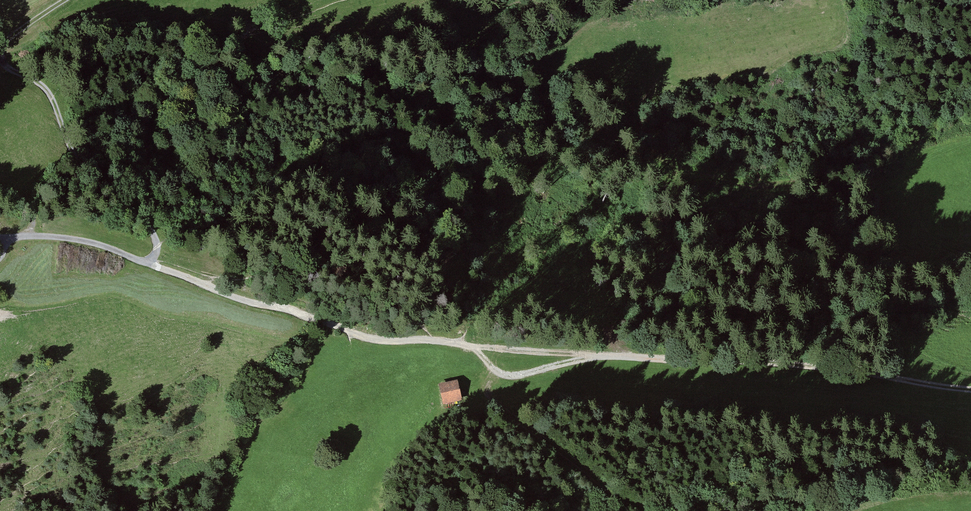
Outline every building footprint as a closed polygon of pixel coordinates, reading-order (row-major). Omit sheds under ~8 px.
[(457,381),(438,386),(442,404),(462,399),(457,381)]
